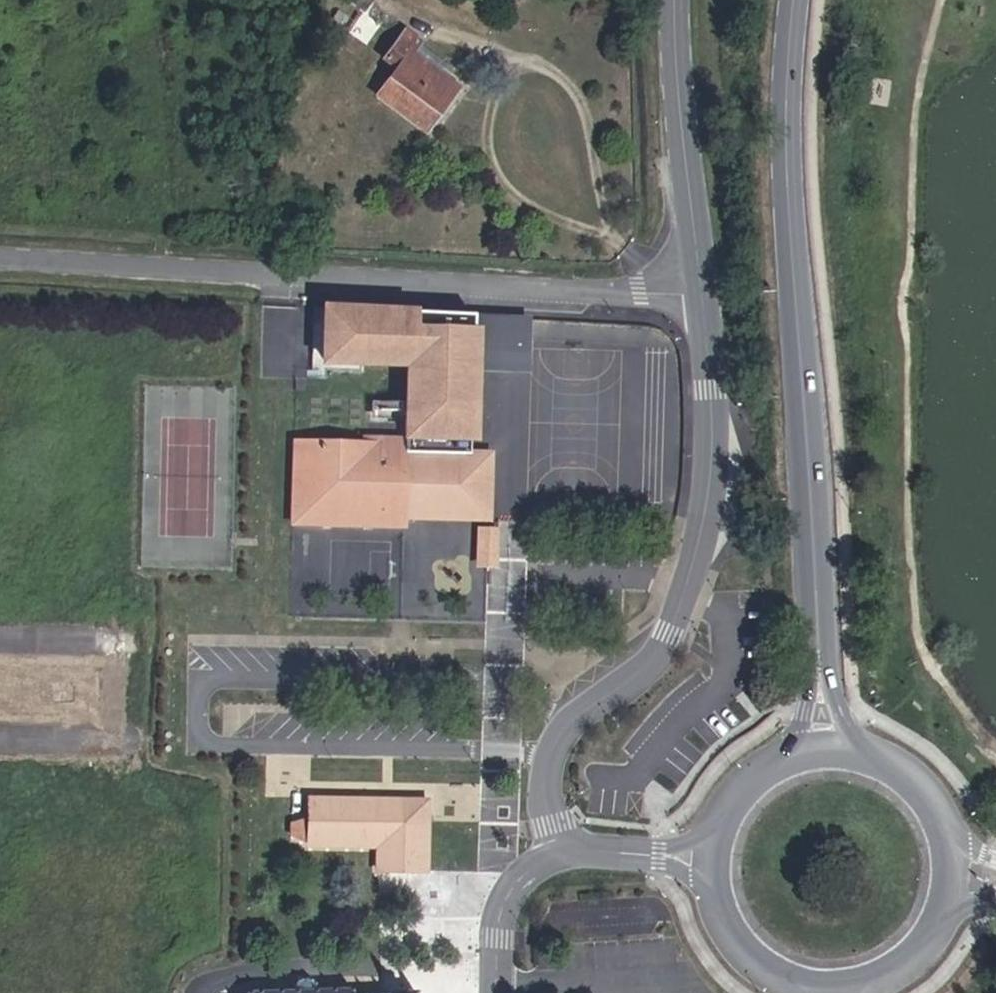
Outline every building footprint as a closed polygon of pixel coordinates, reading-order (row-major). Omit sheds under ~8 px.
[(358,88),(408,126),(439,87),(392,49),(400,40),(384,27),(365,50),(379,62),(358,88)] [(388,501),(467,500),(467,444),(444,444),(444,439),(459,439),(458,391),(465,391),(463,352),(401,352),(402,392),(424,392),(425,440),(437,439),(437,444),(387,445),(388,501)] [(304,447),(305,520),(388,518),(388,501),(387,445),(387,435),(276,437),(276,447),(304,447)] [(304,447),(276,447),(277,520),(305,520),(304,447)] [(388,501),(388,518),(388,520),(466,520),(467,500),(388,501)] [(501,525),(479,523),(476,563),(498,565),(501,525)] [(344,793),(297,792),(298,846),(364,844),(366,869),(402,870),(401,815),(365,814),(365,803),(344,803),(344,793)] [(413,794),(344,793),(344,803),(365,803),(365,814),(401,815),(402,870),(414,869),(413,794)] [(413,990),(346,992),(346,987),(308,989),(307,975),(287,976),(287,989),(246,991),(242,992),(413,992),(413,990)]
